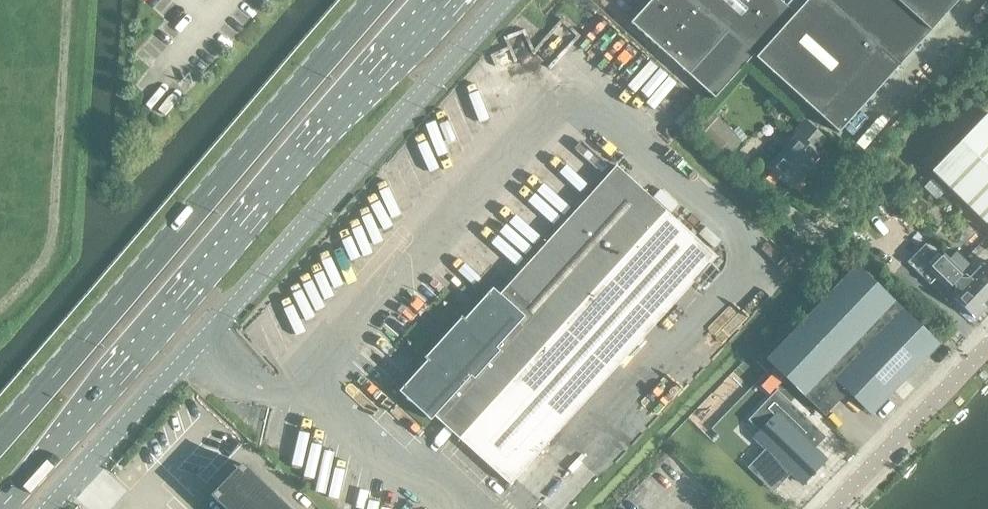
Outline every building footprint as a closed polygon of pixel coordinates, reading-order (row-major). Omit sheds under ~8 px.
[(899,67),(959,0),(806,0),(794,12),(780,0),(649,0),(630,22),(715,98),(752,57),(838,134),(899,67)] [(727,160),(742,144),(731,130),(707,108),(691,126),(727,160)] [(987,113),(931,171),(987,225),(987,113)] [(815,148),(825,138),(825,137),(803,118),(792,130),(794,134),(782,147),(778,143),(771,150),(776,154),(766,165),(791,187),(821,154),(815,148)] [(511,485),(717,259),(618,168),(411,394),(511,485)] [(950,259),(949,259),(945,254),(941,259),(925,244),(907,262),(947,302),(953,296),(975,318),(987,305),(987,296),(950,259)] [(950,259),(987,296),(987,262),(986,260),(976,271),(956,252),(950,259)] [(871,415),(939,344),(857,266),(767,359),(825,415),(847,391),(871,415)] [(769,394),(780,383),(772,374),(760,385),(769,394)] [(814,448),(825,435),(777,389),(748,420),(760,431),(754,437),(765,448),(766,449),(760,455),(785,478),(790,472),(791,473),(803,483),(826,459),(814,448)] [(243,464),(214,495),(228,508),(290,508),(243,464)]
